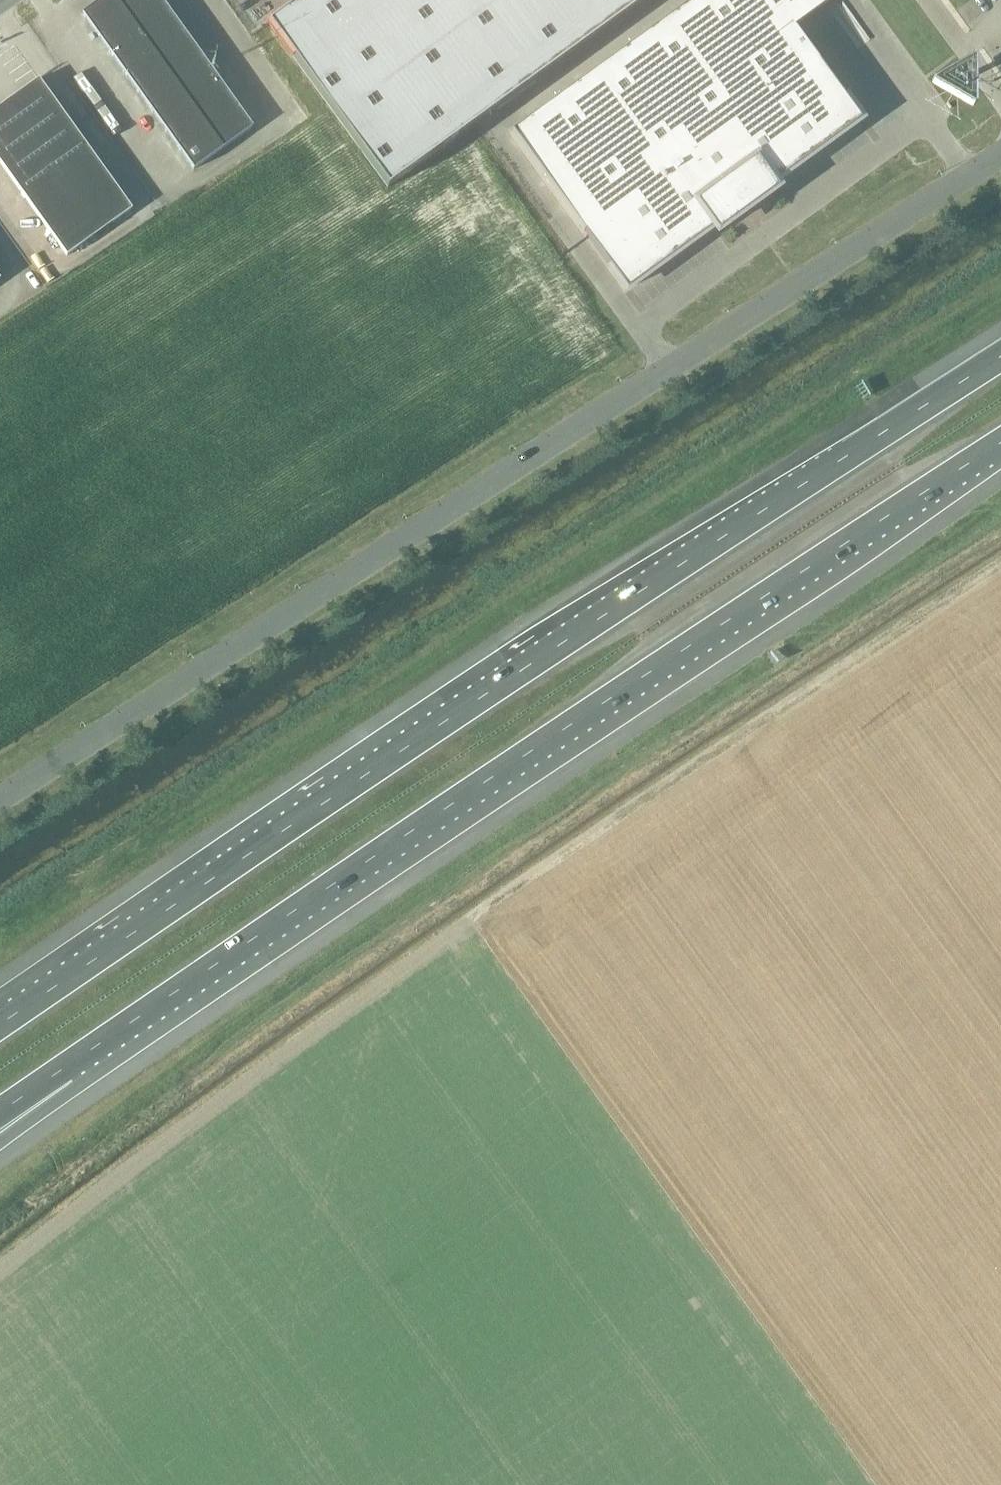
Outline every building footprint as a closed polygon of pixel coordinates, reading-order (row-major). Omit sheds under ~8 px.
[(82,13),(193,169),(252,127),(162,0),(100,0),(82,13)] [(268,23),(387,187),(646,0),(300,0),(268,23)] [(765,197),(757,185),(768,177),(772,183),(860,119),(843,96),(786,17),(810,0),(691,0),(511,131),(587,235),(609,266),(610,266),(627,289),(715,225),(710,219),(721,211),(730,223),(765,197)] [(66,256),(132,209),(38,79),(0,106),(0,163),(66,256)]
